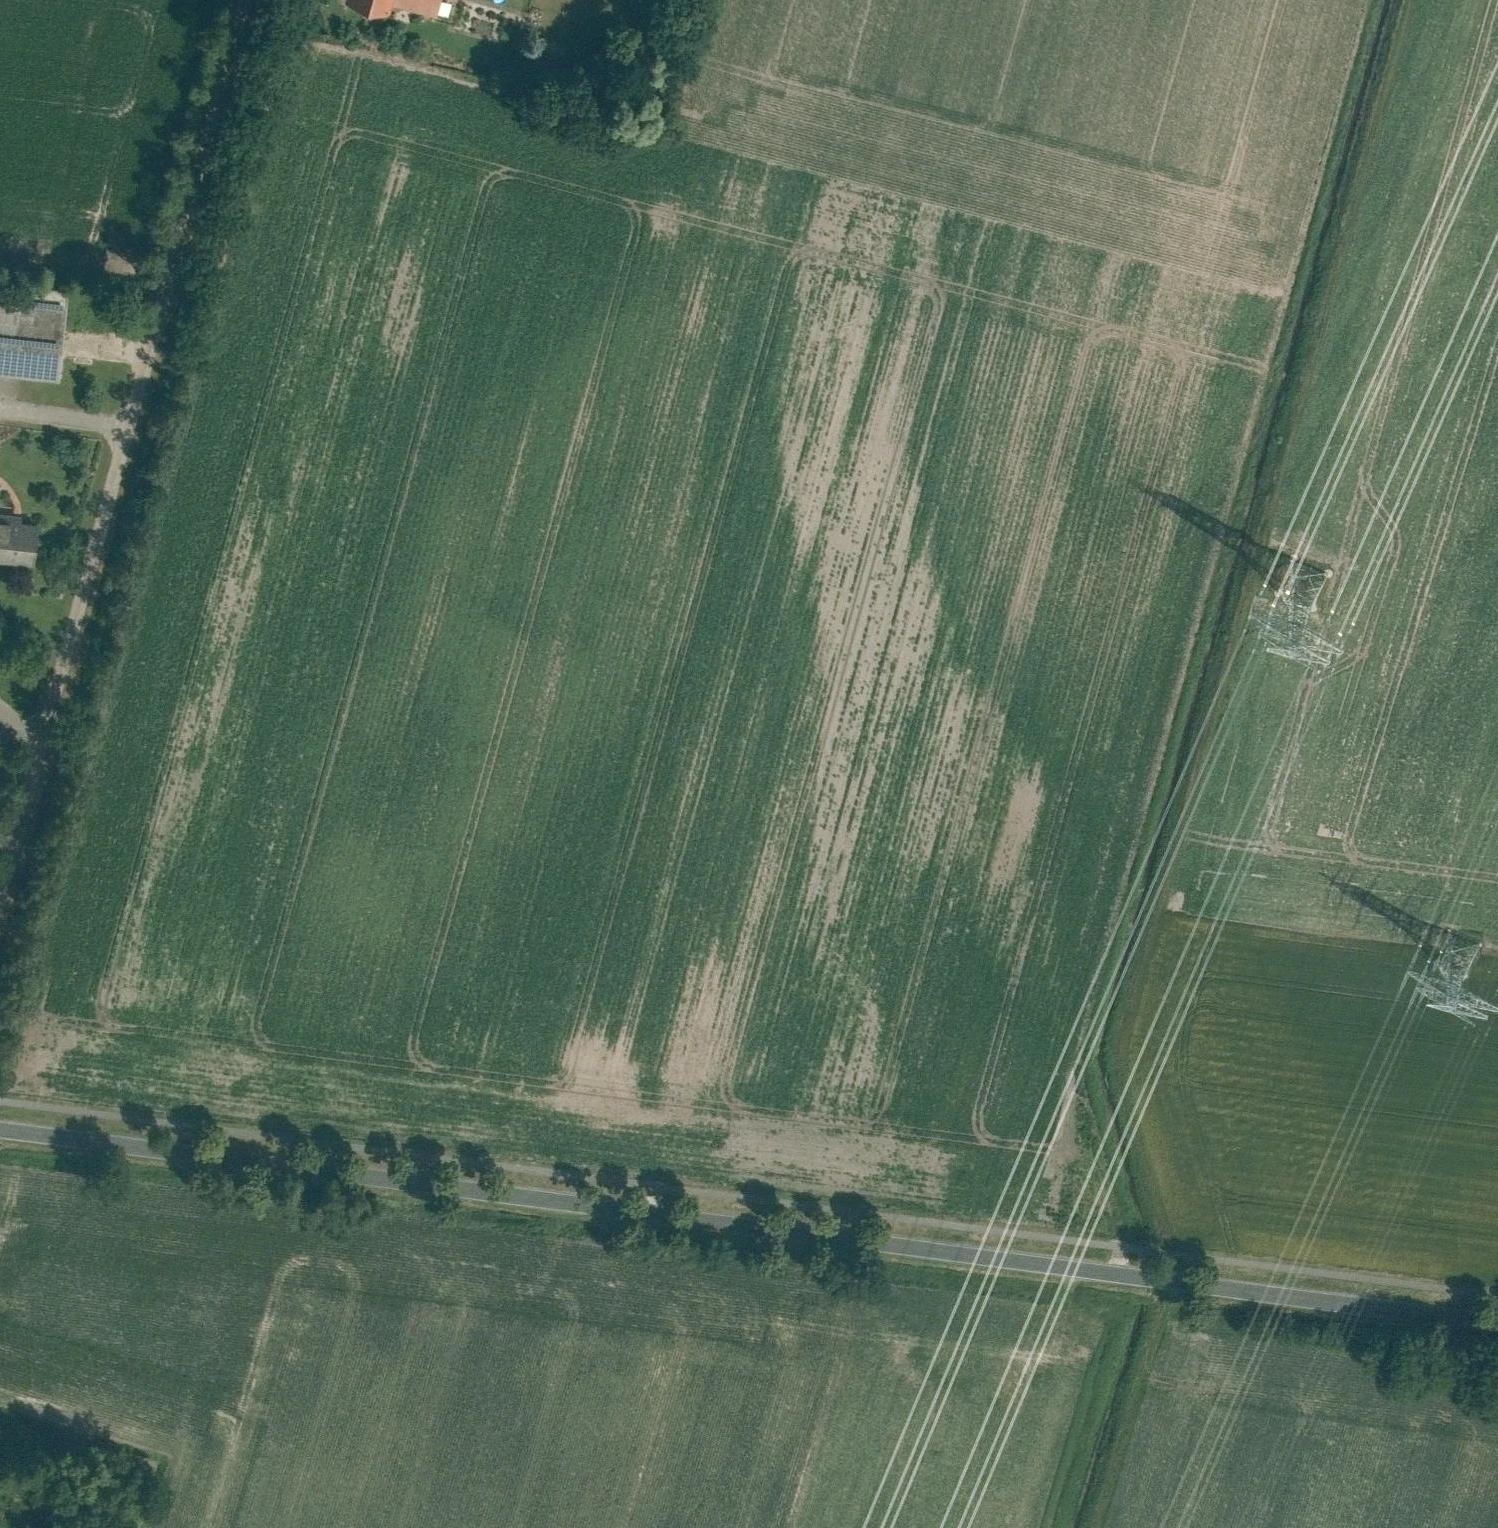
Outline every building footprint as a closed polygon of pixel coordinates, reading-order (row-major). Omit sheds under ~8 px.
[(391,13),(395,0),(343,0),(391,13)] [(439,12),(442,0),(395,0),(439,12)] [(558,26),(565,0),(462,0),(558,26)] [(0,276),(0,365),(61,372),(71,285),(0,276)] [(0,507),(0,554),(35,558),(39,517),(21,515),(21,509),(0,507)]
